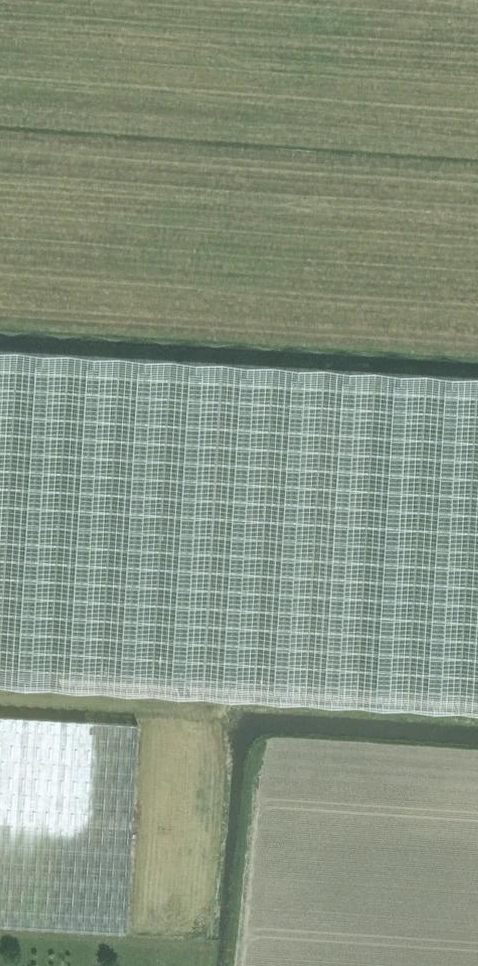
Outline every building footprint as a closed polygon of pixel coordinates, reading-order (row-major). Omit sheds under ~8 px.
[(0,347),(0,683),(477,709),(477,374),(0,347)] [(124,933),(138,728),(0,718),(0,925),(124,933)]
